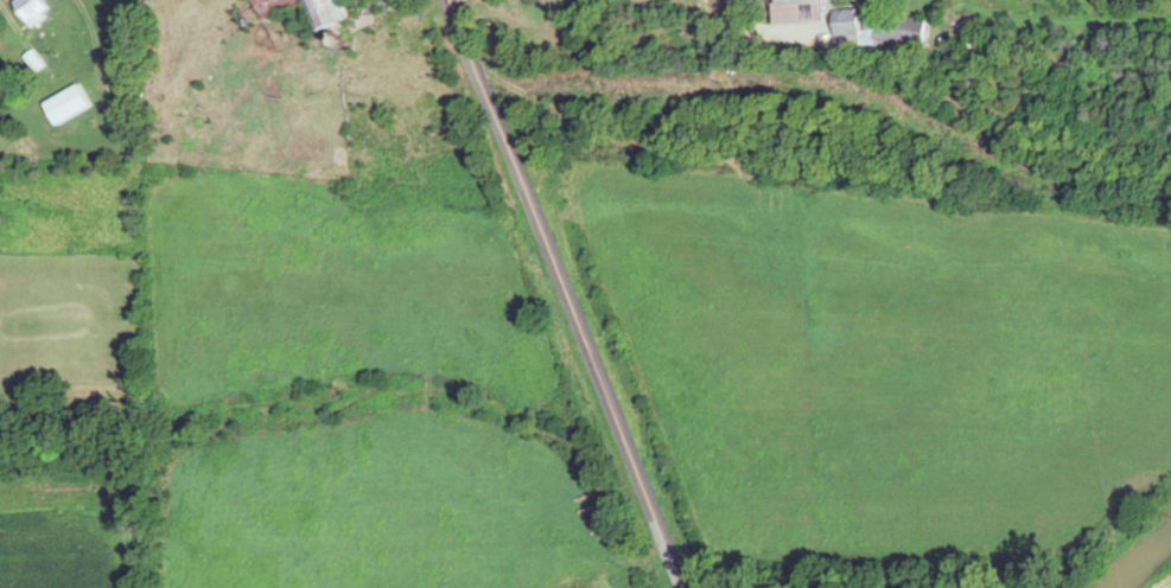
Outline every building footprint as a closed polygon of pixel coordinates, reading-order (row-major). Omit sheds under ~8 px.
[(28,28),(48,12),(38,0),(11,0),(7,3),(28,28)] [(302,6),(312,32),(343,21),(335,0),(251,0),(258,21),(302,6)] [(369,12),(406,0),(365,0),(369,12)] [(819,22),(817,0),(768,0),(770,26),(819,22)] [(856,12),(830,11),(830,37),(857,38),(857,44),(920,44),(920,19),(856,18),(856,12)] [(50,126),(87,108),(76,85),(39,103),(50,126)]
